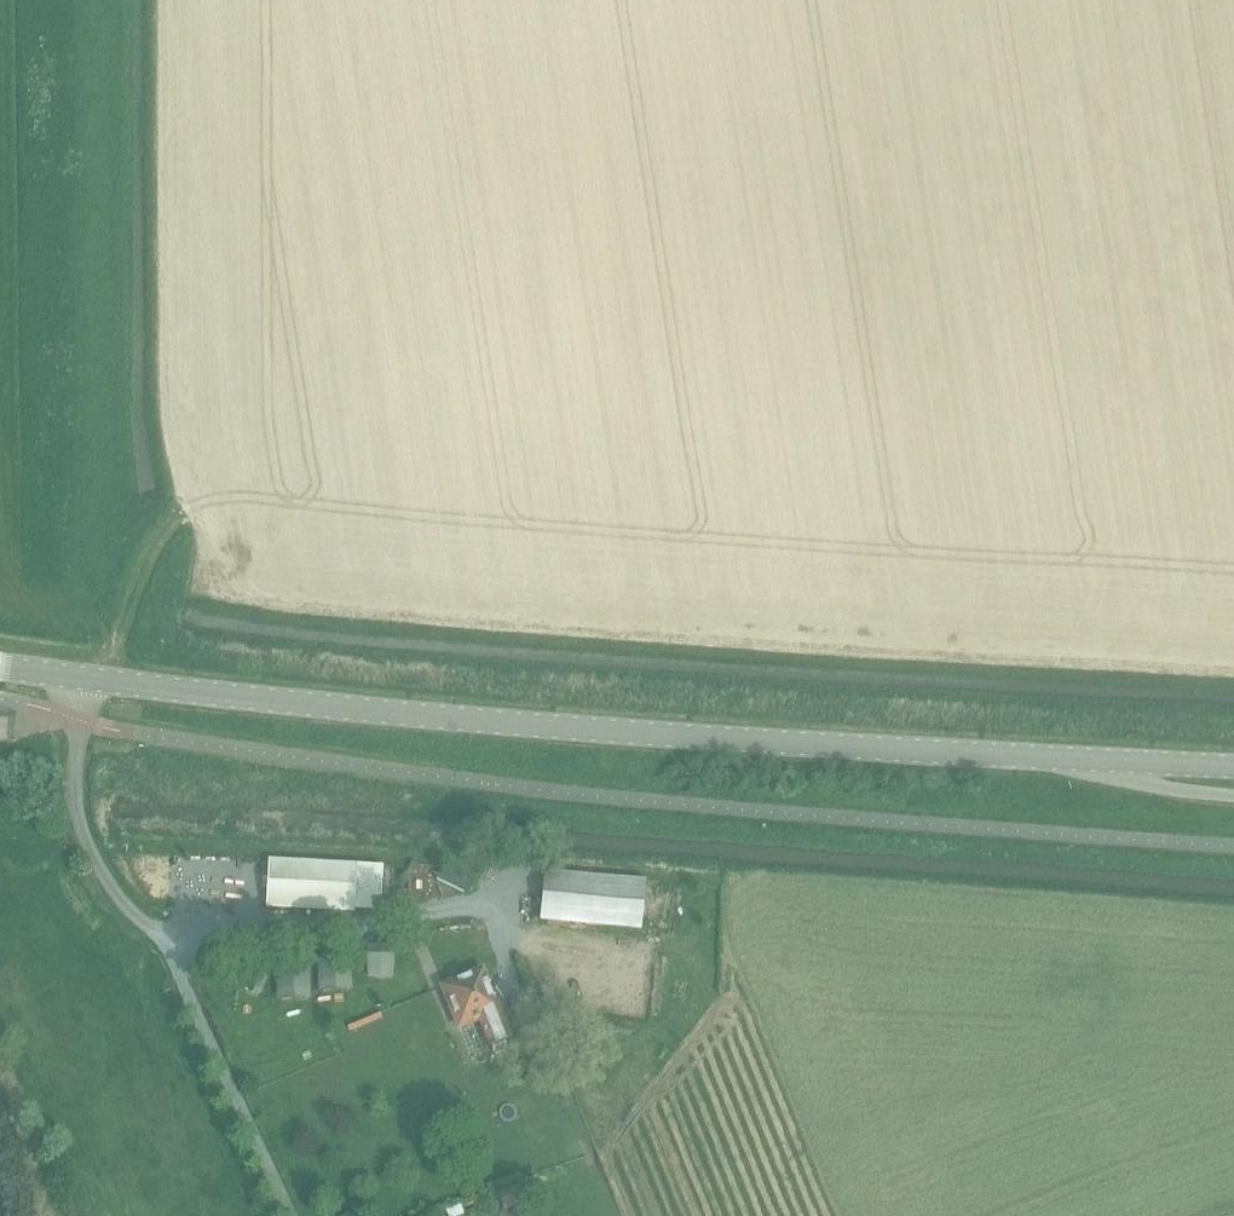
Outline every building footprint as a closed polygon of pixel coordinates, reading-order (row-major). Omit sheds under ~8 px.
[(354,912),(354,911),(379,912),(382,867),(356,866),(270,861),(268,908),(354,912)] [(469,878),(442,864),(436,876),(463,890),(469,878)] [(545,873),(540,922),(641,931),(646,882),(545,873)] [(391,940),(367,940),(367,978),(391,978),(391,940)] [(347,952),(319,952),(319,988),(348,987),(347,952)] [(305,961),(279,961),(279,999),(305,999),(305,961)] [(267,975),(252,969),(245,987),(259,993),(267,975)] [(444,989),(453,1011),(460,1028),(480,1019),(491,1046),(509,1039),(482,973),(444,989)] [(537,1176),(526,1180),(533,1198),(544,1195),(537,1176)] [(520,1183),(498,1191),(505,1210),(527,1202),(520,1183)]
